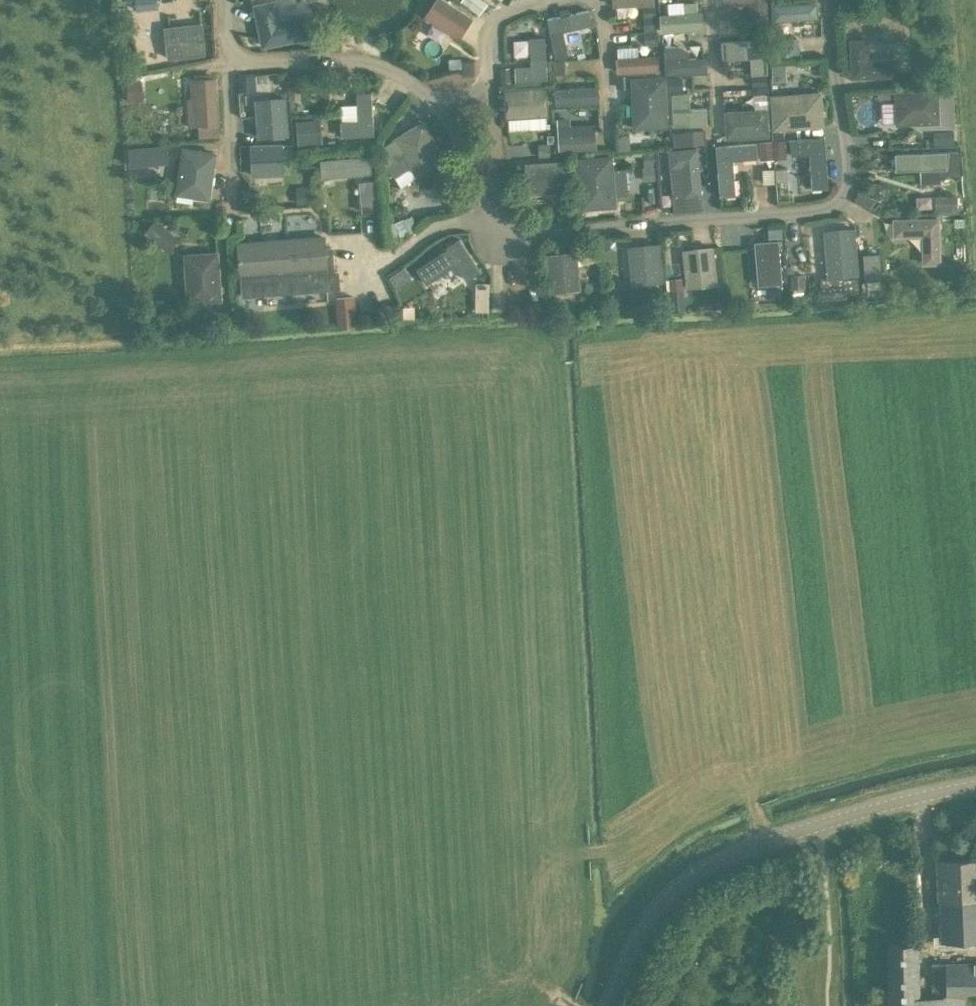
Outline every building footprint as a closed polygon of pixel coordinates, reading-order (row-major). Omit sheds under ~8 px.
[(161,0),(140,0),(141,8),(161,6),(161,0)] [(277,0),(265,0),(252,3),(262,47),(310,36),(305,13),(281,18),(277,0)] [(473,16),(448,0),(434,0),(424,15),(459,38),(473,16)] [(490,0),(466,0),(482,12),(490,0)] [(767,0),(724,0),(724,4),(749,2),(750,23),(768,22),(767,0)] [(817,0),(811,0),(771,3),(772,21),(819,17),(817,0)] [(657,44),(655,6),(643,6),(645,44),(657,44)] [(551,32),(593,24),(590,8),(547,18),(551,32)] [(661,31),(703,27),(702,10),(659,13),(661,31)] [(205,53),(202,22),(163,25),(166,57),(205,53)] [(545,36),(529,36),(531,64),(514,65),(515,80),(547,78),(545,36)] [(751,73),(768,72),(766,37),(721,40),(723,58),(750,56),(751,73)] [(869,57),(869,37),(849,38),(850,76),(897,75),(897,56),(869,57)] [(679,44),(664,45),(665,73),(707,71),(707,56),(688,56),(687,49),(679,44)] [(659,69),(658,54),(615,56),(616,72),(659,69)] [(137,61),(123,63),(124,73),(138,71),(137,61)] [(241,91),(257,90),(256,73),(241,73),(241,91)] [(630,75),(632,127),(668,126),(666,74),(630,75)] [(199,126),(219,124),(220,124),(217,77),(189,79),(190,98),(191,106),(192,126),(199,126)] [(131,79),(131,98),(146,98),(145,78),(131,79)] [(549,116),(547,84),(503,86),(505,118),(549,116)] [(596,87),(556,90),(557,107),(596,105),(598,96),(596,87)] [(919,122),(920,128),(955,126),(953,88),(938,89),(938,88),(894,90),(895,124),(919,122)] [(773,128),(774,128),(774,129),(772,129),(772,137),(784,136),(784,127),(824,124),(821,90),(770,93),(773,128)] [(358,118),(340,120),(341,136),(374,134),(371,91),(356,92),(358,118)] [(707,123),(706,106),(690,107),(689,92),(672,92),(673,124),(707,123)] [(257,137),(289,134),(286,96),(254,98),(257,137)] [(769,135),(768,107),(724,109),(726,138),(769,135)] [(416,175),(446,156),(423,118),(392,137),(393,139),(383,145),(385,166),(387,166),(395,175),(410,166),(416,175)] [(596,132),(593,132),(593,120),(564,122),(565,133),(557,134),(558,150),(597,147),(596,132)] [(687,142),(686,130),(673,131),(673,144),(687,142)] [(953,141),(954,130),(934,130),(933,141),(953,141)] [(631,133),(619,134),(620,139),(620,148),(632,147),(631,133)] [(791,154),(809,152),(812,187),(828,186),(824,135),(789,138),(791,154)] [(786,138),(774,140),(776,156),(787,156),(786,138)] [(760,159),(773,158),(772,139),(759,140),(760,159)] [(758,156),(757,141),(715,144),(720,195),(736,194),(733,158),(758,156)] [(250,142),(251,175),(284,174),(283,142),(250,142)] [(182,145),(175,193),(211,198),(217,150),(182,145)] [(697,146),(668,148),(673,209),(703,206),(697,146)] [(148,164),(147,147),(131,148),(132,165),(148,164)] [(960,173),(959,149),(895,152),(895,169),(919,168),(919,181),(941,180),(941,174),(960,173)] [(656,163),(655,150),(643,151),(644,164),(656,163)] [(617,204),(613,152),(576,156),(580,207),(617,204)] [(356,189),(371,189),(371,153),(322,156),(324,169),(356,169),(356,189)] [(572,190),(569,158),(525,162),(527,194),(572,190)] [(775,168),(776,180),(788,179),(787,167),(775,168)] [(297,187),(298,204),(312,203),(311,186),(297,187)] [(961,196),(921,194),(921,205),(960,207),(961,196)] [(379,210),(378,199),(362,201),(363,211),(379,210)] [(414,213),(392,221),(399,237),(420,229),(414,213)] [(941,262),(940,234),(946,233),(952,230),(952,222),(945,219),(940,220),(939,215),(892,217),(893,236),(921,235),(922,263),(941,262)] [(163,218),(151,227),(170,250),(181,241),(163,218)] [(823,229),(827,276),(847,274),(848,276),(855,276),(854,274),(859,273),(855,226),(823,229)] [(327,234),(295,236),(237,241),(242,296),(330,290),(327,234)] [(758,287),(782,285),(779,241),(755,243),(758,287)] [(627,245),(631,283),(664,280),(660,242),(627,245)] [(717,283),(713,244),(682,248),(686,286),(717,283)] [(223,299),(219,249),(183,252),(187,302),(223,299)] [(581,288),(577,250),(545,253),(549,292),(581,288)] [(684,298),(682,276),(669,278),(671,300),(684,298)] [(856,290),(855,278),(846,279),(847,290),(856,290)] [(492,280),(478,281),(480,310),(494,309),(492,280)] [(450,283),(400,282),(399,301),(449,301),(450,283)] [(354,294),(335,296),(338,326),(357,324),(354,294)] [(937,860),(941,941),(975,940),(975,858),(937,860)] [(878,1002),(878,1005),(969,1005),(969,998),(975,998),(975,962),(975,961),(946,962),(932,962),(933,996),(922,996),(920,942),(887,942),(889,995),(889,1002),(878,1002)]
